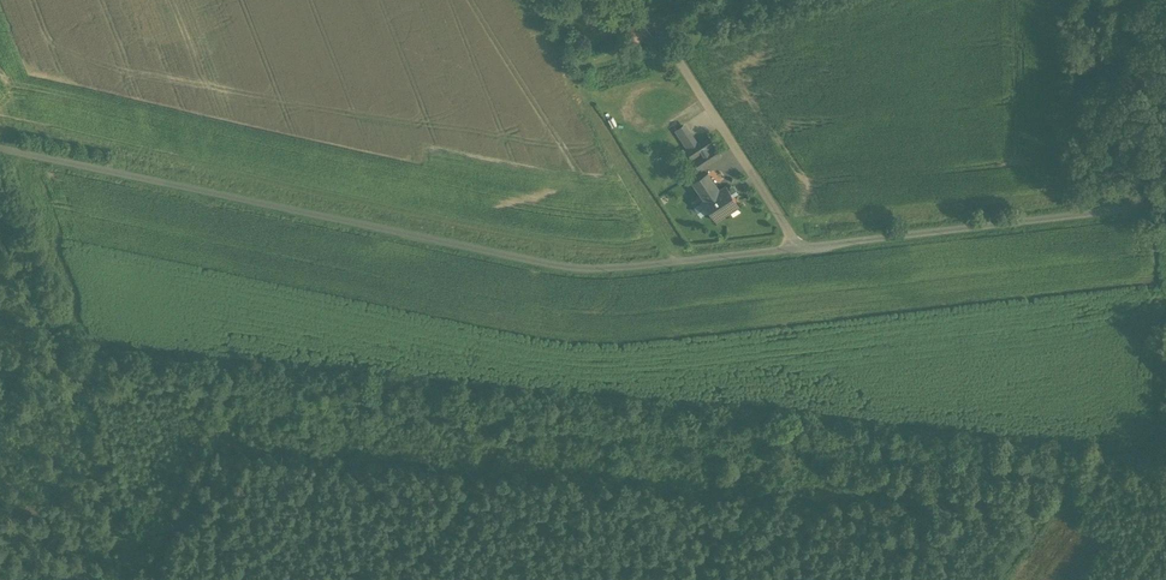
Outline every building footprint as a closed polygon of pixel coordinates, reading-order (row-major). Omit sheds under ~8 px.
[(714,146),(695,158),(702,169),(721,157),(714,146)] [(706,174),(695,181),(700,188),(711,181),(706,174)] [(717,191),(711,181),(700,188),(706,197),(704,198),(716,216),(737,202),(726,185),(717,191)]
